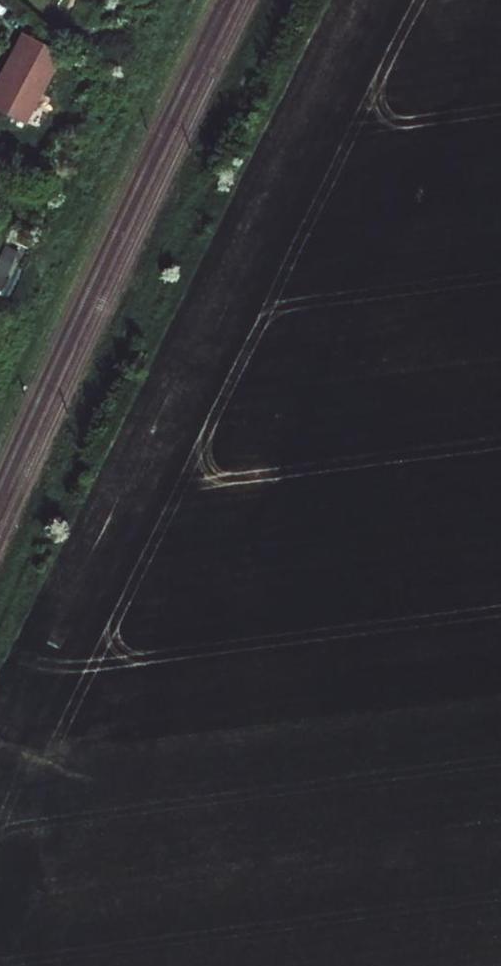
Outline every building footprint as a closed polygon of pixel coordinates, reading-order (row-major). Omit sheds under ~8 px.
[(24,35),(7,71),(0,86),(0,111),(30,125),(64,54),(24,35)] [(0,243),(0,269),(11,273),(22,245),(2,238),(0,243)]
